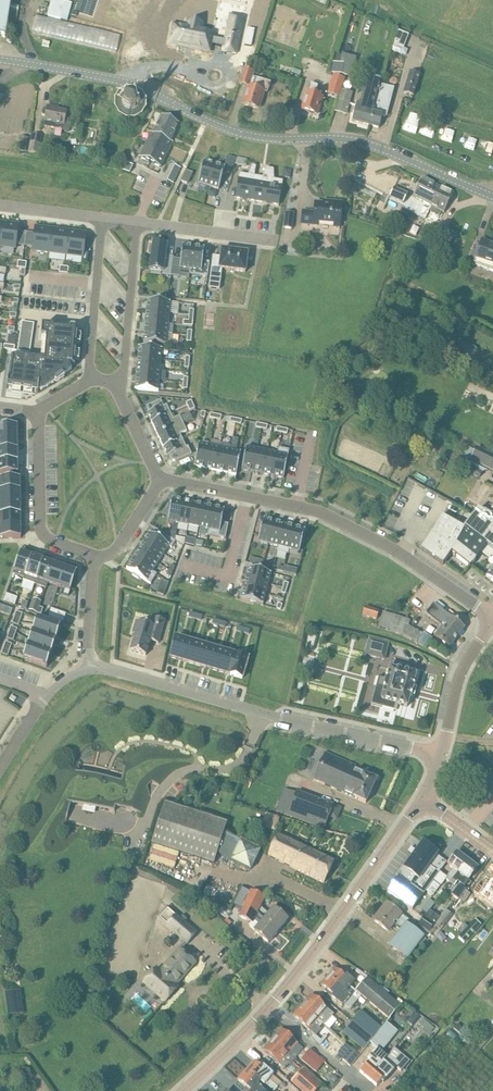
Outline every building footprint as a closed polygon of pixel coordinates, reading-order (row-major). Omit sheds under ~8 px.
[(6,36),(8,24),(12,5),(13,0),(0,0),(0,35),(6,36)] [(47,17),(61,20),(67,22),(68,18),(69,15),(70,11),(72,3),(66,1),(66,2),(59,0),(51,0),(47,17)] [(177,23),(174,42),(210,49),(211,43),(223,45),(222,48),(238,50),(242,17),(227,15),(224,38),(212,36),(213,29),(202,27),(203,22),(189,20),(188,25),(177,23)] [(390,50),(400,54),(408,35),(398,31),(390,50)] [(333,62),(330,72),(337,74),(346,76),(348,77),(351,66),(333,62)] [(259,109),(262,99),(264,92),(267,93),(271,82),(253,77),(255,72),(244,69),(240,84),(249,87),(243,105),(259,109)] [(411,71),(403,92),(412,95),(419,74),(411,71)] [(332,94),(340,96),(342,90),(346,76),(337,74),(332,94)] [(381,85),(379,84),(381,78),(368,75),(360,105),(357,104),(352,120),(371,125),(381,85)] [(303,111),(316,115),(320,104),(322,97),(315,95),(318,87),(310,84),(307,92),(304,99),(306,100),(303,111)] [(379,128),(383,116),(387,117),(389,106),(394,88),(381,85),(371,125),(379,128)] [(339,101),(349,104),(353,93),(342,90),(340,96),(339,101)] [(123,109),(124,111),(125,112),(126,112),(128,113),(129,113),(131,113),(133,113),(134,113),(135,112),(137,111),(138,110),(139,109),(139,107),(140,106),(140,104),(140,103),(140,101),(139,100),(138,98),(137,97),(136,96),(134,95),(133,95),(131,94),(130,95),(128,95),(127,95),(125,96),(124,97),(123,98),(122,100),(121,101),(121,103),(121,105),(121,106),(122,108),(123,109)] [(71,123),(65,122),(67,111),(58,109),(58,107),(48,105),(47,107),(44,126),(69,131),(71,123)] [(153,134),(151,133),(150,133),(161,138),(172,144),(172,143),(170,142),(179,124),(161,116),(153,134)] [(150,133),(145,145),(156,150),(161,138),(150,133)] [(29,152),(42,155),(43,149),(38,148),(40,137),(32,135),(29,152)] [(18,150),(26,151),(28,139),(21,137),(18,150)] [(161,138),(156,150),(167,156),(172,144),(161,138)] [(484,142),(482,152),(489,153),(491,144),(484,142)] [(139,157),(150,162),(156,150),(145,145),(139,157)] [(156,150),(150,162),(161,168),(167,156),(156,150)] [(223,166),(233,168),(234,163),(246,166),(248,159),(226,154),(223,166)] [(208,186),(215,165),(205,162),(205,161),(204,161),(198,184),(199,183),(208,186)] [(124,171),(130,173),(133,165),(127,163),(124,171)] [(167,181),(173,184),(181,168),(175,165),(167,181)] [(224,167),(215,165),(208,186),(218,189),(218,190),(219,190),(225,167),(224,167)] [(239,173),(235,198),(250,201),(254,176),(256,166),(252,165),(248,175),(239,173)] [(254,176),(250,201),(265,203),(271,168),(266,168),(262,177),(254,176)] [(271,168),(265,203),(279,206),(283,181),(274,179),(274,169),(271,168)] [(180,180),(187,183),(192,172),(185,169),(180,180)] [(435,184),(423,178),(413,197),(432,206),(437,195),(431,192),(435,184)] [(454,193),(435,184),(431,192),(437,195),(432,206),(442,211),(444,213),(454,193)] [(389,198),(403,205),(409,194),(395,187),(389,198)] [(192,199),(199,202),(201,196),(194,193),(192,199)] [(199,202),(205,204),(208,198),(201,196),(199,202)] [(342,203),(331,202),(331,204),(315,203),(314,212),(303,211),(302,225),(318,226),(318,223),(335,225),(334,228),(340,228),(342,203)] [(292,229),(294,218),(294,214),(285,213),(283,228),(286,228),(292,229)] [(0,226),(0,248),(16,250),(17,245),(19,231),(20,224),(1,221),(0,226)] [(455,243),(463,246),(471,227),(463,223),(455,243)] [(32,247),(31,252),(48,254),(51,228),(35,226),(34,233),(32,247)] [(51,228),(48,254),(65,256),(69,230),(51,228)] [(69,230),(65,256),(67,256),(82,258),(83,258),(84,258),(84,252),(87,232),(69,230)] [(492,271),(492,246),(491,246),(492,244),(482,240),(478,250),(473,264),(492,271)] [(149,270),(163,272),(163,275),(170,276),(172,258),(166,257),(167,244),(153,243),(152,246),(150,245),(149,254),(151,255),(149,270)] [(183,245),(180,268),(180,269),(181,268),(190,269),(190,274),(190,275),(194,247),(183,246),(183,245)] [(204,248),(194,247),(190,275),(208,277),(210,262),(203,261),(204,248)] [(213,257),(209,288),(219,289),(221,269),(244,272),(247,254),(222,251),(221,258),(213,257)] [(243,277),(235,301),(243,303),(251,279),(243,277)] [(147,301),(147,311),(169,313),(170,303),(171,303),(147,300),(147,301)] [(147,311),(146,322),(168,324),(169,313),(147,311)] [(22,322),(18,351),(30,353),(34,324),(22,322)] [(146,322),(145,332),(167,334),(168,324),(146,322)] [(11,358),(6,389),(38,393),(55,382),(54,380),(62,374),(63,376),(71,370),(72,369),(72,366),(74,366),(78,330),(42,327),(41,338),(46,338),(44,362),(11,358)] [(172,334),(167,334),(145,332),(144,343),(143,342),(143,343),(171,346),(172,334)] [(379,344),(384,353),(388,351),(383,342),(379,344)] [(139,348),(138,358),(161,360),(162,350),(162,349),(139,347),(139,348)] [(471,354),(458,348),(451,363),(464,369),(471,354)] [(138,358),(137,368),(160,370),(161,360),(138,358)] [(137,368),(136,379),(159,381),(160,370),(137,368)] [(158,391),(159,381),(136,379),(135,389),(135,390),(158,392),(158,391)] [(336,414),(338,405),(313,399),(312,404),(311,404),(310,409),(336,414)] [(148,414),(152,423),(171,414),(167,405),(163,407),(161,400),(146,407),(149,413),(147,414),(148,415),(148,414)] [(152,423),(158,436),(183,424),(179,416),(173,419),(171,414),(152,423),(151,423),(152,424),(152,423)] [(163,449),(164,448),(182,440),(180,435),(187,432),(183,424),(158,436),(163,448),(163,449)] [(18,438),(18,426),(0,426),(0,438),(18,438)] [(0,438),(0,450),(18,450),(18,438),(0,438)] [(186,448),(182,440),(164,448),(168,457),(167,457),(167,458),(169,457),(171,460),(176,462),(192,455),(188,447),(186,448)] [(195,466),(205,469),(210,446),(200,444),(199,444),(194,467),(195,467),(195,466)] [(210,446),(205,469),(215,471),(220,448),(210,446)] [(242,470),(252,472),(257,450),(247,448),(247,447),(246,447),(242,470)] [(220,448),(215,471),(225,473),(230,450),(220,448)] [(277,454),(273,476),(283,478),(283,479),(285,470),(286,467),(288,456),(289,450),(279,448),(277,454)] [(492,470),(492,456),(476,448),(470,460),(492,470)] [(0,450),(0,461),(18,461),(18,450),(0,450)] [(230,450),(225,473),(236,475),(235,475),(236,475),(241,452),(240,452),(240,453),(230,450)] [(257,450),(252,472),(263,474),(267,452),(257,450)] [(267,452),(263,474),(273,476),(277,454),(267,452)] [(443,458),(438,466),(443,469),(447,460),(443,458)] [(18,474),(18,461),(0,461),(0,474),(18,474)] [(479,478),(482,472),(466,463),(463,470),(479,478)] [(0,479),(0,491),(20,490),(20,478),(0,479)] [(0,491),(0,502),(21,502),(20,490),(0,491)] [(179,524),(183,501),(173,499),(168,522),(168,521),(179,524)] [(189,526),(193,503),(183,501),(179,524),(189,526)] [(0,502),(0,515),(21,514),(21,502),(0,502)] [(189,526),(199,528),(203,505),(193,503),(189,526)] [(214,508),(203,505),(199,528),(208,530),(207,535),(208,535),(214,508)] [(214,508),(208,535),(225,539),(228,524),(222,523),(224,509),(224,510),(214,508)] [(488,515),(478,509),(463,529),(442,517),(441,518),(442,519),(492,556),(492,557),(492,517),(488,515)] [(0,515),(0,526),(21,526),(21,514),(0,515)] [(264,520),(264,519),(258,542),(259,542),(259,541),(269,544),(274,522),(264,520)] [(492,556),(442,519),(421,550),(443,565),(451,553),(470,567),(476,560),(481,553),(489,559),(492,556)] [(277,552),(284,525),(274,522),(269,544),(278,546),(277,552)] [(287,554),(294,527),(284,525),(277,552),(287,554)] [(0,526),(0,538),(21,538),(21,526),(0,526)] [(304,529),(304,530),(294,527),(287,554),(288,554),(289,549),(299,552),(305,530),(304,529)] [(149,534),(144,542),(163,555),(168,546),(171,548),(176,541),(163,533),(159,539),(149,533),(149,534)] [(187,536),(185,544),(192,545),(194,538),(187,536)] [(138,551),(157,563),(163,555),(144,542),(138,551)] [(133,560),(156,575),(157,574),(152,572),(157,563),(138,551),(133,560)] [(23,580),(32,556),(21,552),(13,574),(24,578),(23,580)] [(34,584),(43,560),(32,556),(23,580),(34,584)] [(46,588),(54,563),(43,560),(34,584),(46,588)] [(156,575),(133,560),(127,569),(127,568),(126,569),(150,584),(156,575)] [(59,587),(66,567),(54,563),(46,588),(48,583),(59,587)] [(70,591),(77,571),(66,567),(59,587),(70,591)] [(249,568),(246,578),(268,584),(271,574),(271,573),(248,568),(249,568)] [(246,578),(244,588),(265,594),(268,584),(246,578)] [(263,604),(265,594),(244,588),(241,598),(240,599),(263,605),(263,604)] [(14,603),(16,596),(5,593),(3,600),(14,603)] [(33,599),(29,610),(37,613),(39,607),(41,602),(33,599)] [(23,601),(20,607),(26,609),(28,603),(23,601)] [(449,649),(465,628),(434,604),(427,613),(426,614),(442,627),(434,637),(449,649)] [(363,615),(377,619),(379,611),(365,607),(363,615)] [(63,622),(66,614),(51,609),(48,617),(63,622)] [(16,612),(12,624),(18,626),(22,614),(16,612)] [(422,633),(408,626),(410,620),(383,612),(379,627),(395,631),(403,635),(416,643),(417,641),(426,648),(433,640),(423,632),(422,633)] [(134,635),(130,651),(146,656),(150,641),(159,644),(166,620),(151,616),(148,625),(136,621),(132,634),(134,635)] [(56,641),(61,627),(37,619),(32,632),(56,641)] [(13,641),(17,629),(11,627),(7,639),(13,641)] [(51,654),(56,641),(32,632),(28,646),(51,654)] [(171,652),(169,658),(182,662),(188,640),(175,636),(171,652)] [(188,640),(182,662),(194,665),(197,654),(200,643),(188,640)] [(384,660),(388,645),(369,640),(365,655),(384,660)] [(8,656),(12,644),(6,642),(1,654),(8,656)] [(197,654),(194,665),(206,669),(212,647),(200,643),(197,654)] [(47,667),(51,654),(28,646),(23,659),(47,667)] [(212,647),(206,669),(217,672),(224,650),(212,647)] [(224,650),(217,672),(230,676),(236,654),(224,650)] [(302,652),(298,666),(302,667),(300,675),(312,678),(314,672),(317,672),(319,661),(317,660),(319,654),(307,651),(306,653),(302,652)] [(236,654),(230,676),(242,679),(249,658),(236,654)] [(407,673),(408,667),(396,664),(394,670),(390,669),(387,678),(387,679),(379,677),(376,687),(384,689),(381,700),(385,701),(383,707),(394,710),(396,704),(407,707),(410,696),(411,697),(414,686),(413,686),(415,675),(407,673)] [(366,803),(376,780),(354,770),(356,767),(325,753),(323,758),(325,759),(322,766),(320,765),(318,771),(319,772),(316,779),(314,778),(313,779),(366,803)] [(198,780),(195,779),(191,778),(187,791),(194,793),(198,780)] [(286,789),(278,812),(324,828),(329,816),(336,819),(340,809),(330,805),(286,789)] [(220,854),(251,869),(260,850),(224,834),(228,823),(165,804),(153,843),(216,863),(220,854)] [(324,883),(334,862),(278,835),(268,856),(324,883)] [(387,891),(396,897),(413,909),(426,892),(433,881),(440,872),(440,871),(447,862),(437,855),(438,854),(423,842),(404,868),(402,867),(396,875),(398,876),(387,891)] [(450,882),(458,872),(469,858),(460,852),(458,853),(457,853),(451,861),(448,865),(453,868),(447,877),(440,872),(433,881),(426,892),(432,897),(436,892),(440,886),(445,879),(450,883),(450,882)] [(478,866),(469,858),(458,872),(450,882),(454,885),(462,875),(469,880),(478,868),(477,867),(478,866)] [(488,896),(487,897),(492,901),(492,880),(488,876),(482,883),(483,884),(479,889),(488,896)] [(476,887),(471,883),(466,889),(458,900),(463,904),(476,887)] [(459,884),(451,894),(458,900),(466,889),(459,884)] [(243,910),(245,905),(251,893),(241,888),(233,905),(243,910)] [(257,914),(278,932),(288,920),(273,908),(268,914),(260,908),(265,898),(252,891),(251,893),(245,905),(258,912),(257,914)] [(374,921),(383,927),(389,932),(394,925),(401,930),(407,924),(410,920),(401,913),(401,914),(387,904),(374,921)] [(278,932),(257,914),(258,912),(245,905),(243,910),(239,917),(252,924),(253,921),(259,926),(255,931),(269,943),(278,932)] [(157,919),(166,927),(186,945),(196,934),(176,916),(167,908),(157,919)] [(428,933),(434,938),(453,915),(445,909),(435,923),(434,924),(434,925),(429,932),(428,933)] [(424,916),(418,924),(419,925),(429,932),(434,925),(434,924),(435,923),(425,917),(424,916)] [(401,930),(390,945),(399,952),(407,958),(408,959),(419,944),(420,944),(425,938),(424,938),(428,933),(429,932),(419,925),(415,930),(407,924),(401,930)] [(157,969),(144,984),(165,1003),(178,988),(175,985),(182,977),(183,978),(196,963),(180,949),(160,972),(157,969)] [(355,991),(350,987),(354,982),(351,978),(343,971),(341,973),(335,968),(328,977),(356,1001),(361,995),(389,1019),(400,1007),(403,1003),(398,999),(395,1002),(367,978),(355,991)] [(324,992),(333,999),(342,1007),(343,1005),(347,1007),(350,1007),(352,1006),(356,1001),(328,977),(321,985),(326,989),(324,992)] [(15,991),(6,992),(9,1013),(18,1012),(15,991)] [(324,1024),(333,1014),(327,1009),(312,995),(303,1006),(322,1023),(324,1024)] [(293,1017),(316,1036),(322,1029),(319,1027),(322,1023),(303,1006),(293,1017)] [(352,1022),(373,1040),(382,1029),(361,1012),(352,1022)] [(373,1040),(352,1022),(343,1033),(364,1050),(370,1043),(373,1040)] [(388,1024),(371,1044),(377,1049),(363,1065),(365,1066),(360,1072),(368,1079),(387,1057),(381,1052),(398,1032),(395,1030),(388,1024)] [(462,1037),(463,1028),(450,1027),(449,1036),(462,1037)] [(282,1030),(272,1041),(292,1058),(294,1059),(298,1055),(303,1049),(297,1043),(282,1030)] [(279,1063),(285,1069),(289,1064),(290,1065),(295,1060),(292,1058),(272,1041),(263,1051),(278,1064),(279,1063)] [(340,1062),(342,1059),(350,1066),(359,1056),(351,1049),(347,1044),(335,1058),(340,1062)] [(303,1061),(316,1072),(324,1062),(312,1051),(303,1061)] [(399,1074),(405,1079),(408,1074),(403,1070),(410,1061),(402,1055),(395,1065),(393,1064),(394,1063),(387,1057),(368,1079),(377,1086),(381,1081),(383,1083),(390,1076),(389,1075),(394,1070),(396,1068),(401,1072),(399,1074)] [(247,1070),(272,1090),(275,1090),(278,1088),(269,1080),(273,1075),(269,1071),(270,1071),(261,1064),(260,1066),(254,1061),(247,1070)] [(305,1069),(293,1082),(303,1090),(317,1090),(323,1085),(305,1069)] [(238,1080),(251,1090),(272,1090),(247,1070),(238,1080)]
